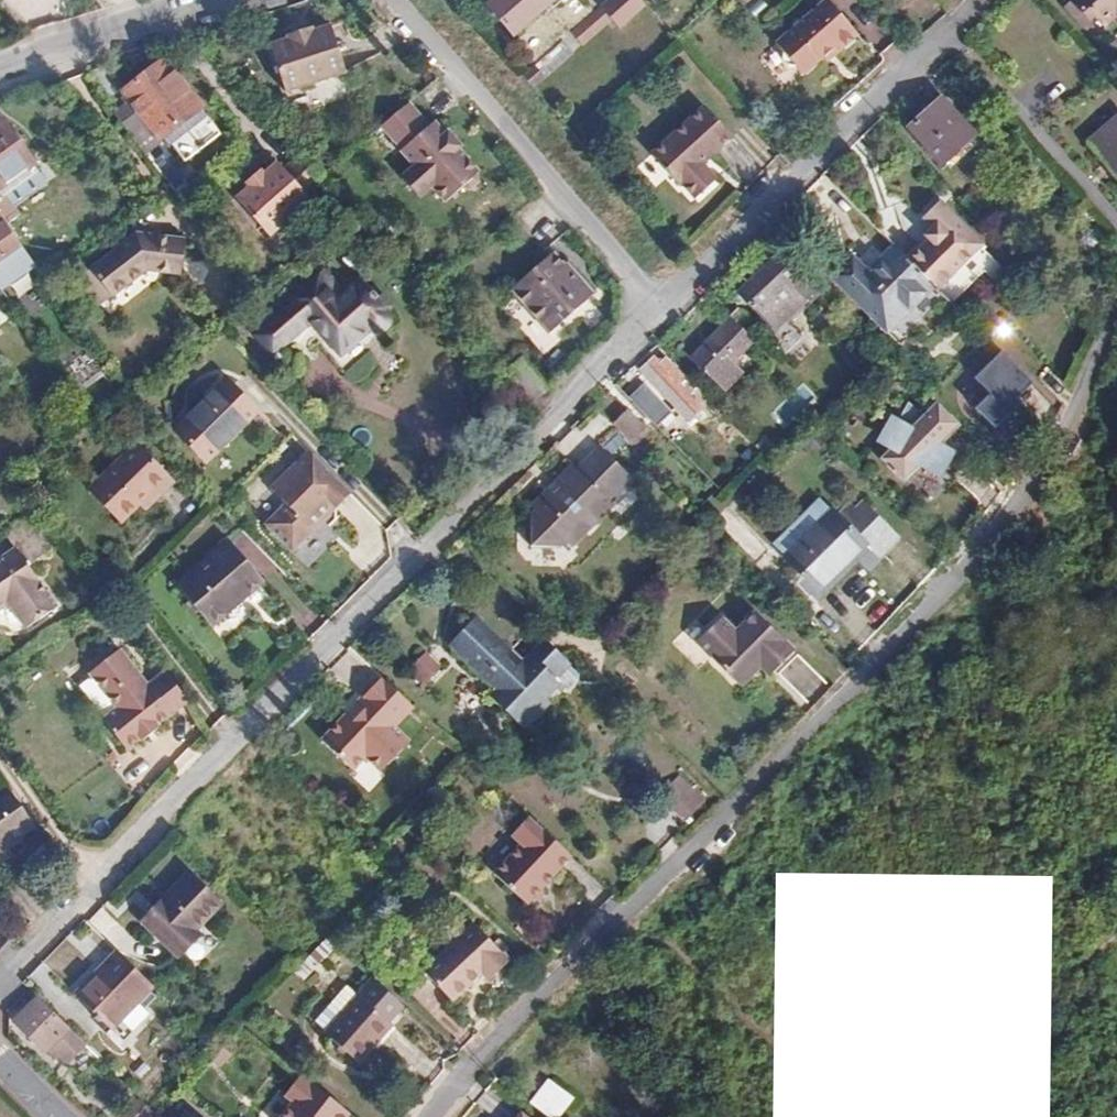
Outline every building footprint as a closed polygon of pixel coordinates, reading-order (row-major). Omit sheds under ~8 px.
[(495,5),(521,35),(564,0),(501,0),(495,5)] [(610,5),(607,7),(608,9),(626,29),(651,7),(645,0),(615,0),(610,5)] [(1080,0),(1103,27),(1108,21),(1116,30),(1116,0),(1080,0)] [(806,79),(825,63),(840,52),(845,59),(864,44),(831,3),(779,44),(785,52),(784,59),(791,68),(800,71),(806,79)] [(602,14),(578,35),(590,49),(599,41),(614,29),(602,14)] [(309,27),(284,36),(285,39),(267,46),(283,93),(344,73),(328,26),(310,32),(309,27)] [(527,77),(540,92),(580,58),(568,44),(527,77)] [(840,52),(825,63),(831,70),(845,59),(840,52)] [(121,115),(150,153),(171,138),(175,143),(181,140),(196,160),(227,135),(208,109),(211,107),(173,58),(130,91),(138,103),(121,115)] [(442,126),(436,130),(416,105),(385,132),(405,155),(404,157),(418,172),(406,183),(423,204),(436,193),(449,208),(466,194),(473,196),(483,189),(481,182),(484,180),(465,155),(468,152),(455,137),(452,139),(442,126)] [(989,146),(956,109),(924,137),(957,175),(989,146)] [(745,147),(717,117),(665,164),(692,194),(697,191),(710,206),(730,190),(715,174),(745,147)] [(7,121),(0,126),(0,204),(45,174),(7,121)] [(1090,151),(1116,181),(1116,126),(1090,151)] [(329,180),(316,165),(298,180),(292,172),(278,184),(275,180),(261,193),(264,197),(250,208),(282,247),(324,211),(318,203),(336,188),(329,180)] [(3,227),(0,230),(0,283),(7,293),(13,289),(17,296),(34,285),(39,293),(52,285),(0,210),(0,222),(3,227)] [(935,252),(939,258),(920,278),(944,303),(963,322),(1005,280),(994,267),(997,264),(952,218),(935,235),(942,244),(935,252)] [(191,276),(194,241),(145,235),(99,271),(120,298),(156,272),(191,276)] [(511,287),(542,324),(559,310),(566,319),(597,293),(578,270),(571,276),(563,266),(551,253),(511,287)] [(563,266),(571,276),(578,270),(569,260),(563,266)] [(920,278),(905,264),(882,285),(867,270),(848,289),(902,344),(944,303),(920,278)] [(805,306),(817,293),(792,266),(755,303),(791,339),(814,316),(805,306)] [(327,331),(320,336),(358,383),(412,339),(398,322),(401,319),(387,302),(384,305),(373,293),(350,312),(348,309),(324,328),(327,331)] [(566,319),(559,310),(542,324),(550,332),(566,319)] [(771,336),(755,319),(744,330),(748,335),(708,372),(725,389),(764,353),(759,347),(771,336)] [(1035,383),(1002,350),(975,378),(988,392),(972,409),(997,433),(1026,403),(1020,398),(1035,383)] [(654,376),(702,428),(715,416),(667,365),(654,376)] [(86,383),(98,402),(116,390),(104,371),(86,383)] [(771,409),(782,426),(818,403),(807,386),(771,409)] [(186,438),(217,469),(267,418),(235,388),(186,438)] [(929,465),(940,455),(945,450),(937,443),(959,423),(933,397),(917,412),(907,401),(900,414),(897,420),(887,440),(896,445),(891,450),(910,469),(920,460),(929,465)] [(887,440),(897,420),(891,416),(881,436),(887,440)] [(654,439),(637,422),(623,435),(640,452),(654,439)] [(894,471),(900,477),(910,469),(891,450),(882,458),(887,463),(884,465),(892,473),(894,471)] [(950,453),(945,450),(940,455),(945,460),(950,453)] [(98,498),(130,528),(147,512),(158,501),(165,507),(181,492),(142,454),(98,498)] [(615,509),(639,487),(608,455),(584,478),(579,474),(538,515),(543,520),(538,524),(538,555),(569,555),(573,551),(578,556),(620,514),(615,509)] [(945,460),(940,455),(929,465),(938,470),(945,460)] [(361,502),(318,459),(280,496),(295,512),(274,532),(303,560),(319,542),(319,534),(332,522),(329,518),(338,510),(346,517),(361,502)] [(158,501),(147,512),(155,518),(165,507),(158,501)] [(796,570),(828,604),(877,557),(884,565),(890,560),(897,567),(913,550),(886,523),(877,531),(861,515),(848,527),(843,524),(796,570)] [(63,562),(38,525),(13,542),(26,561),(0,580),(0,631),(21,616),(38,641),(68,620),(39,578),(63,562)] [(254,610),(275,590),(244,559),(195,606),(226,637),(247,617),(243,613),(250,606),(254,610)] [(727,621),(702,646),(746,690),(766,671),(771,676),(777,670),(781,673),(800,654),(760,615),(741,635),(727,621)] [(567,683),(579,669),(561,651),(532,680),(517,666),(522,659),(491,629),(467,653),(513,699),(507,705),(534,732),(575,690),(567,683)] [(171,742),(168,737),(199,714),(177,685),(150,704),(141,693),(150,686),(130,661),(100,685),(126,722),(112,733),(134,762),(149,751),(152,756),(171,742)] [(454,678),(440,664),(424,681),(438,694),(454,678)] [(781,673),(777,670),(771,676),(781,686),(781,673)] [(421,709),(389,679),(365,706),(372,712),(361,724),(354,717),(330,744),(361,773),(373,760),(389,774),(418,744),(402,730),(421,709)] [(710,803),(683,777),(667,794),(693,819),(710,803)] [(12,801),(0,809),(0,862),(36,838),(12,801)] [(570,856),(530,817),(511,835),(523,847),(496,873),(524,901),(570,856)] [(204,936),(231,909),(198,878),(152,926),(188,961),(208,941),(204,936)] [(510,964),(474,928),(426,976),(456,1005),(484,976),(492,983),(510,964)] [(162,991),(124,955),(81,1000),(118,1037),(162,991)] [(350,1023),(380,1049),(397,1029),(412,1013),(382,986),(366,1004),(350,1023)] [(337,1012),(350,1023),(366,1004),(353,994),(337,1012)] [(92,1049),(43,1000),(18,1025),(51,1056),(55,1054),(59,1058),(64,1055),(74,1065),(92,1049)] [(322,1029),(334,1040),(350,1023),(337,1012),(322,1029)] [(367,1071),(381,1056),(377,1053),(380,1049),(350,1023),(334,1040),(333,1041),(367,1071)] [(380,1049),(384,1052),(401,1033),(397,1029),(380,1049)] [(310,1080),(300,1093),(331,1116),(358,1116),(310,1080)] [(576,1098),(559,1084),(544,1102),(561,1116),(576,1098)] [(300,1093),(294,1101),(303,1107),(295,1116),(331,1116),(300,1093)] [(145,1102),(131,1116),(160,1116),(145,1102)]
